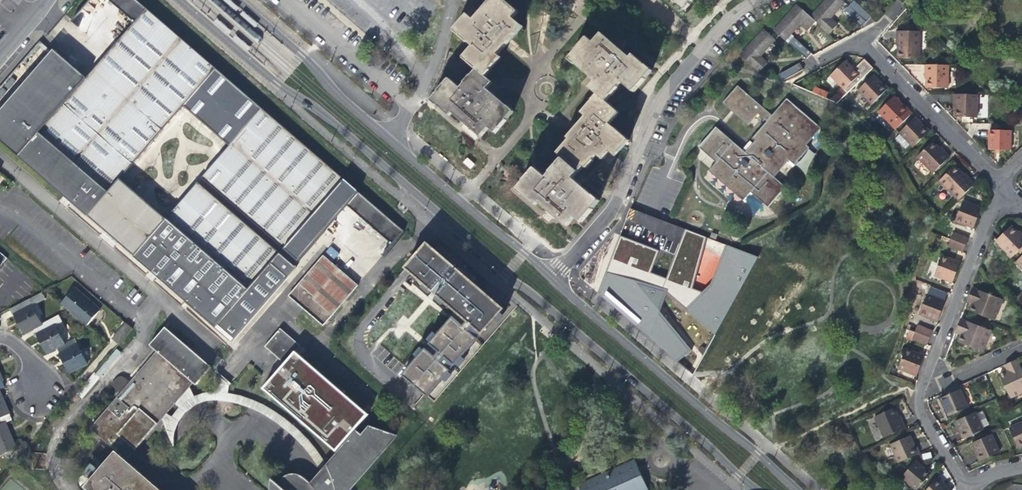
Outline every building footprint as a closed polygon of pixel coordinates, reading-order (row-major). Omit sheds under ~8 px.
[(91,213),(120,179),(187,101),(215,69),(136,0),(108,0),(134,23),(87,78),(81,72),(79,74),(55,54),(0,118),(0,136),(91,213)] [(230,0),(223,0),(236,11),(239,7),(230,0)] [(483,90),(489,82),(485,76),(498,56),(494,50),(524,29),(505,0),(487,0),(445,28),(468,42),(461,55),(470,68),(459,86),(443,76),(427,102),(482,136),(487,129),(497,135),(513,108),(483,90)] [(842,0),(827,0),(811,17),(815,22),(829,34),(837,25),(830,19),(835,14),(845,3),(842,0)] [(854,2),(849,7),(866,22),(871,17),(854,2)] [(86,3),(83,9),(91,14),(95,8),(86,3)] [(808,31),(815,22),(811,17),(801,9),(797,5),(775,30),(785,40),(796,28),(800,24),(808,31)] [(861,28),(866,22),(849,7),(844,13),(861,28)] [(258,23),(243,11),(240,14),(255,27),(258,23)] [(232,31),(217,19),(214,22),(229,35),(232,31)] [(774,41),(765,32),(764,31),(741,56),(759,72),(767,64),(760,57),(766,50),(774,41)] [(581,84),(593,91),(542,174),(528,165),(512,191),(569,225),(573,219),(582,224),(599,198),(565,177),(588,165),(594,155),(602,160),(607,152),(616,157),(625,142),(627,143),(629,138),(608,125),(618,110),(605,102),(620,78),(626,89),(636,95),(653,68),(628,53),(628,52),(597,33),(588,38),(581,34),(565,60),(587,73),(581,84)] [(918,33),(895,33),(895,41),(897,41),(897,47),(897,60),(918,60),(918,33)] [(251,47),(236,35),(233,38),(248,51),(251,47)] [(789,43),(806,59),(811,54),(794,38),(789,43)] [(55,54),(40,41),(0,89),(0,118),(55,54)] [(864,59),(855,68),(860,73),(843,90),(843,89),(830,101),(837,104),(873,69),(864,59)] [(843,90),(860,73),(855,68),(854,69),(851,67),(846,61),(830,76),(843,89),(843,90)] [(783,81),(803,70),(800,64),(800,63),(779,75),(783,81)] [(219,65),(215,69),(187,101),(234,141),(262,109),(265,104),(219,65)] [(948,66),(924,66),(924,74),(926,74),(926,82),(926,88),(947,89),(948,66)] [(871,105),(888,89),(883,84),(882,85),(873,76),(857,91),(871,105)] [(821,128),(786,98),(771,116),(736,86),(721,104),(747,126),(757,115),(765,122),(751,138),(754,141),(749,147),(744,152),(716,128),(707,137),(698,148),(715,163),(708,171),(742,201),(750,193),(767,208),(785,187),(773,177),(788,161),(793,165),(808,148),(806,145),(821,128)] [(826,98),(828,91),(814,87),(812,93),(826,98)] [(977,96),(954,95),(954,104),(956,104),(956,114),(956,118),(977,119),(977,96)] [(908,112),(909,111),(905,107),(904,105),(902,106),(894,98),(878,113),(895,130),(911,115),(908,112)] [(344,180),(262,109),(234,141),(210,169),(203,177),(202,178),(244,214),(284,249),(344,180)] [(913,148),(930,131),(925,126),(923,127),(915,118),(899,133),(900,134),(895,139),(905,149),(910,145),(913,148)] [(1011,151),(1011,132),(989,131),(989,141),(989,151),(1011,151)] [(0,136),(0,139),(69,199),(89,216),(89,215),(91,213),(0,136)] [(933,173),(949,157),(944,152),(943,153),(932,143),(917,157),(933,173)] [(470,169),(475,164),(467,157),(463,162),(470,169)] [(958,201),(974,185),(969,179),(968,180),(964,176),(954,166),(939,181),(958,201)] [(136,255),(138,252),(166,219),(161,215),(120,179),(91,213),(89,215),(136,255)] [(138,252),(217,320),(234,335),(245,322),(294,266),(239,218),(198,182),(166,219),(138,252)] [(348,206),(392,244),(403,231),(360,193),(348,206)] [(977,218),(981,208),(963,202),(955,222),(974,229),(977,218)] [(669,237),(674,226),(638,211),(633,222),(669,237)] [(1005,252),(1021,236),(1021,235),(1019,236),(1015,231),(1011,227),(995,241),(1005,252)] [(630,284),(623,302),(608,290),(605,289),(601,297),(679,362),(693,345),(657,315),(666,293),(716,335),(720,336),(752,255),(686,229),(667,276),(665,278),(649,272),(658,250),(628,239),(620,235),(606,271),(610,274),(613,270),(607,287),(618,296),(624,281),(630,284)] [(953,233),(951,240),(965,245),(968,238),(953,233)] [(1016,251),(1021,245),(1021,236),(1005,252),(1010,257),(1016,251)] [(963,252),(965,245),(951,240),(948,247),(963,252)] [(332,260),(341,250),(333,243),(324,253),(332,260)] [(419,388),(429,396),(504,308),(503,308),(492,309),(475,294),(480,288),(433,247),(428,243),(424,248),(406,268),(410,271),(458,312),(408,368),(404,375),(419,388)] [(323,326),(358,285),(323,255),(288,296),(323,326)] [(1019,269),(1021,266),(1021,255),(1021,256),(1014,263),(1019,269)] [(956,272),(960,263),(942,256),(934,276),(952,283),(956,272)] [(972,286),(969,294),(975,296),(973,302),(970,309),(992,318),(996,308),(998,309),(1003,298),(972,286)] [(492,309),(503,308),(488,294),(480,288),(475,294),(492,309)] [(68,310),(87,326),(95,317),(100,311),(75,289),(61,304),(68,310)] [(967,300),(973,302),(975,296),(969,294),(967,300)] [(942,311),(945,302),(927,295),(919,315),(937,322),(942,311)] [(23,334),(33,329),(42,324),(29,300),(10,310),(13,316),(14,315),(18,324),(23,334)] [(58,315),(42,324),(33,329),(41,344),(46,354),(56,348),(65,344),(55,326),(62,322),(58,315)] [(960,317),(957,325),(963,327),(960,333),(958,340),(982,350),(991,329),(960,317)] [(118,345),(133,329),(126,323),(112,339),(118,345)] [(917,325),(914,332),(930,338),(932,331),(917,325)] [(212,367),(191,349),(165,327),(149,345),(156,351),(130,382),(124,377),(121,377),(118,377),(116,379),(112,381),(110,384),(121,392),(90,429),(115,451),(84,487),(87,489),(161,489),(126,460),(162,418),(166,413),(175,403),(189,387),(193,383),(196,385),(212,367)] [(318,479),(316,478),(312,482),(314,484),(313,485),(308,480),(303,477),(298,474),(295,473),(292,473),(289,474),(287,475),(285,476),(281,479),(280,480),(278,485),(278,489),(346,489),(393,434),(375,427),(371,431),(361,422),(368,414),(296,352),(301,346),(280,328),(268,342),(264,346),(285,364),(275,375),(264,388),(300,420),(305,424),(336,451),(338,452),(327,465),(328,467),(318,479)] [(927,345),(930,338),(914,332),(909,331),(907,339),(912,341),(913,340),(927,345)] [(73,339),(65,344),(56,348),(63,362),(69,373),(88,364),(78,346),(77,346),(73,339)] [(921,363),(924,356),(906,349),(898,369),(916,376),(921,363)] [(96,374),(100,378),(120,354),(116,351),(96,374)] [(1009,362),(1012,369),(1007,372),(1006,370),(999,373),(1008,395),(1018,390),(1019,393),(1021,391),(1021,371),(1017,358),(1009,362)] [(1004,364),(1006,370),(1007,372),(1012,369),(1009,362),(1005,363),(1004,364)] [(195,397),(189,387),(175,403),(179,407),(171,417),(166,413),(162,418),(167,431),(175,433),(180,421),(184,415),(189,410),(196,405),(202,403),(208,401),(219,400),(229,402),(246,406),(263,414),(275,422),(293,436),(303,447),(315,462),(321,472),(316,478),(318,479),(328,467),(327,465),(311,443),(305,436),(300,431),(305,424),(300,420),(294,426),(280,415),(267,407),(248,398),(241,396),(231,394),(221,393),(215,392),(209,393),(204,393),(199,395),(195,397)] [(946,415),(967,406),(959,389),(939,397),(943,408),(946,415)] [(5,423),(11,421),(8,414),(9,413),(5,403),(0,392),(0,425),(5,423)] [(883,438),(904,427),(900,421),(898,422),(897,419),(892,409),(873,418),(883,438)] [(962,438),(980,430),(972,412),(955,420),(960,433),(962,438)] [(1007,426),(1016,446),(1021,444),(1021,419),(1007,426)] [(5,423),(0,425),(0,453),(15,447),(10,435),(5,423)] [(175,433),(167,431),(166,430),(173,446),(174,446),(175,433)] [(980,460),(1001,450),(993,432),(972,442),(977,454),(980,460)] [(896,462),(918,452),(915,445),(914,446),(912,443),(909,435),(887,444),(896,462)] [(9,459),(15,464),(16,463),(29,448),(23,443),(17,449),(9,459)] [(33,466),(44,466),(43,453),(33,454),(33,466)] [(640,473),(634,459),(577,485),(579,489),(647,489),(640,473)] [(914,489),(930,472),(924,466),(923,467),(914,459),(899,477),(914,489)] [(82,474),(88,478),(95,468),(89,464),(82,474)] [(943,484),(942,483),(942,482),(936,477),(924,489),(950,489),(943,484)]
